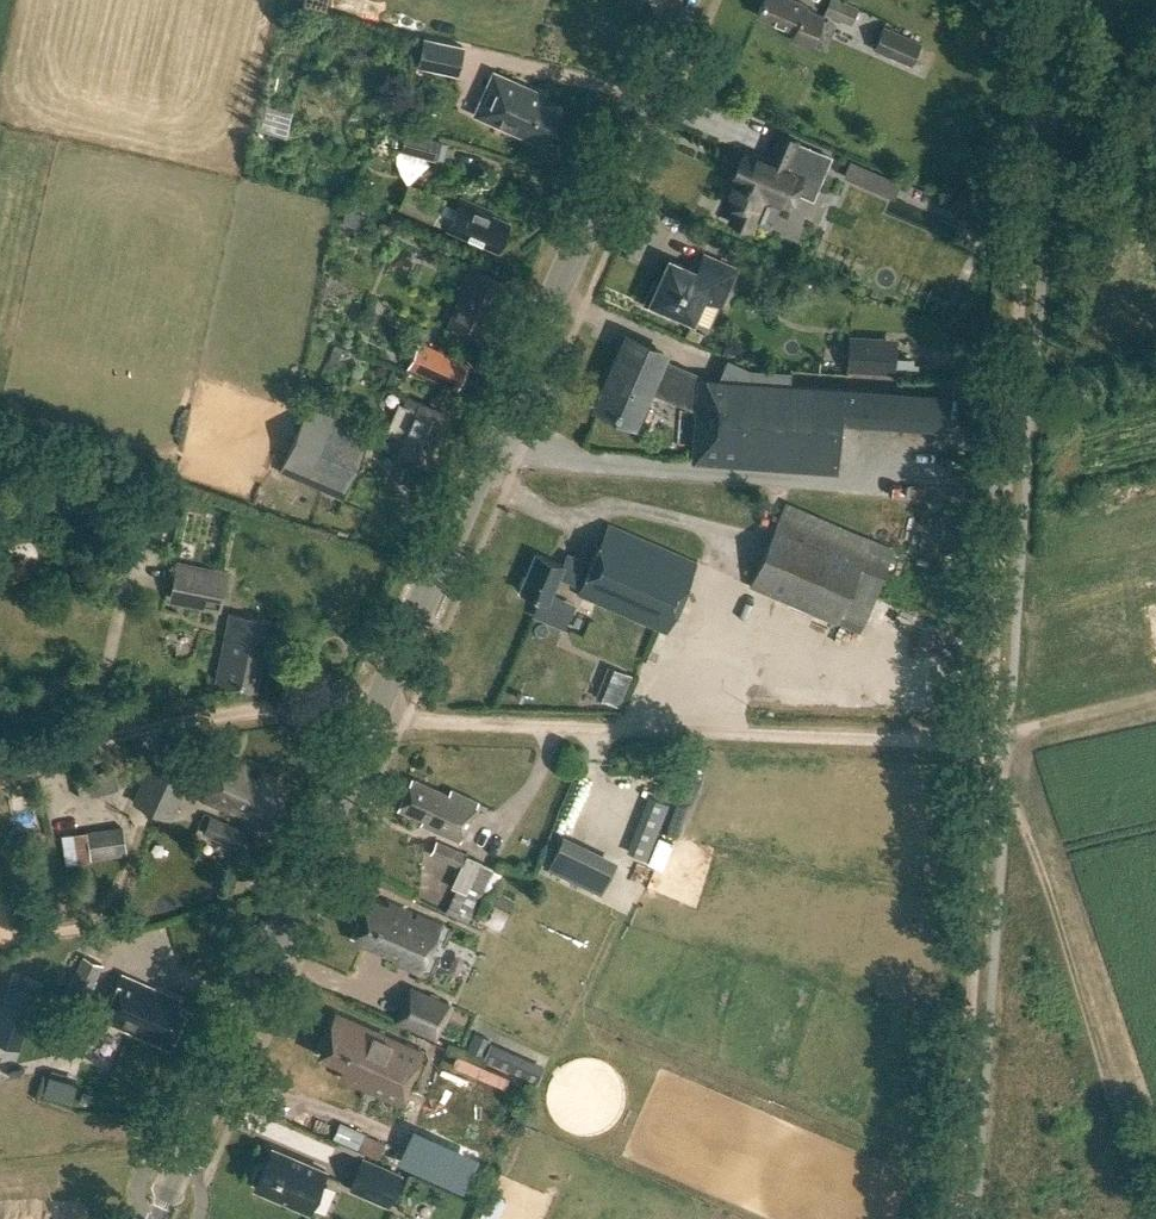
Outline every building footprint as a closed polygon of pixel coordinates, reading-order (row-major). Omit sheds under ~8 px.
[(755,11),(794,29),(790,39),(807,45),(822,14),(804,6),(806,1),(805,0),(761,0),(755,11)] [(851,23),(858,6),(844,0),(831,0),(825,12),(851,23)] [(873,47),(911,64),(920,42),(884,25),(873,47)] [(418,65),(457,73),(463,46),(424,38),(418,65)] [(474,114),(544,146),(560,109),(542,101),(546,94),(493,70),(474,114)] [(260,129),(285,135),(292,102),(280,99),(278,107),(266,104),(260,129)] [(768,160),(746,150),(743,157),(740,155),(733,173),(736,175),(725,200),(738,206),(731,222),(748,229),(763,195),(789,206),(801,177),(809,180),(821,152),(797,142),(798,139),(780,132),(768,160)] [(398,159),(433,167),(439,147),(403,138),(398,159)] [(842,177),(868,188),(875,172),(849,161),(842,177)] [(444,208),(410,192),(401,211),(436,227),(444,208)] [(461,198),(447,230),(497,251),(509,223),(490,215),(492,211),(461,198)] [(672,311),(694,320),(704,297),(721,304),(737,267),(704,253),(697,270),(669,259),(660,281),(656,279),(645,304),(670,315),(672,311)] [(452,319),(490,336),(501,313),(492,309),(503,284),(474,271),(452,319)] [(681,395),(688,376),(660,364),(665,351),(628,335),(596,407),(634,423),(652,383),(681,395)] [(416,344),(407,367),(456,387),(466,364),(416,344)] [(850,345),(848,371),(893,375),(894,349),(850,345)] [(693,378),(688,376),(681,395),(698,402),(694,460),(837,470),(840,417),(945,425),(947,396),(693,378)] [(384,449),(433,471),(440,455),(434,452),(450,416),(406,397),(384,449)] [(281,470),(344,497),(370,437),(307,410),(281,470)] [(893,548),(785,502),(749,586),(751,586),(748,594),(770,604),(776,596),(837,621),(838,620),(859,629),(893,548)] [(556,572),(577,582),(575,587),(663,627),(694,558),(607,519),(589,560),(565,549),(560,560),(532,548),(517,582),(537,592),(531,606),(530,606),(529,607),(561,621),(561,620),(560,619),(568,602),(547,592),(556,572)] [(179,565),(173,599),(203,605),(204,597),(221,600),(226,574),(179,565)] [(216,682),(253,690),(261,653),(272,655),(278,627),(230,617),(216,682)] [(152,754),(132,802),(171,818),(192,772),(152,754)] [(221,757),(201,801),(268,831),(284,795),(276,792),(279,784),(259,775),(256,782),(243,776),(246,768),(221,757)] [(424,827),(460,843),(479,799),(451,788),(448,796),(412,780),(399,810),(426,821),(424,827)] [(193,844),(227,858),(232,846),(240,850),(247,832),(205,815),(193,844)] [(123,826),(86,831),(90,858),(126,853),(123,826)] [(481,892),(492,870),(476,862),(476,861),(437,842),(431,855),(458,868),(450,885),(457,889),(450,903),(472,914),(476,906),(463,899),(469,886),(481,892)] [(410,913),(391,904),(389,909),(372,902),(356,939),(398,957),(396,961),(420,972),(440,925),(418,916),(416,921),(408,917),(410,913)] [(63,999),(81,1007),(100,963),(81,955),(63,999)] [(183,1014),(175,1011),(179,1002),(123,976),(102,1020),(167,1049),(183,1014)] [(400,1019),(437,1035),(451,1002),(414,987),(400,1019)] [(337,1014),(320,1053),(346,1064),(341,1075),(368,1086),(372,1076),(403,1089),(420,1050),(337,1014)] [(336,1138),(360,1148),(366,1134),(342,1124),(336,1138)] [(401,1160),(462,1188),(474,1161),(413,1134),(401,1160)] [(258,1167),(253,1177),(256,1183),(255,1186),(309,1209),(326,1170),(271,1147),(264,1164),(258,1167)] [(363,1157),(350,1187),(388,1203),(401,1174),(363,1157)]
